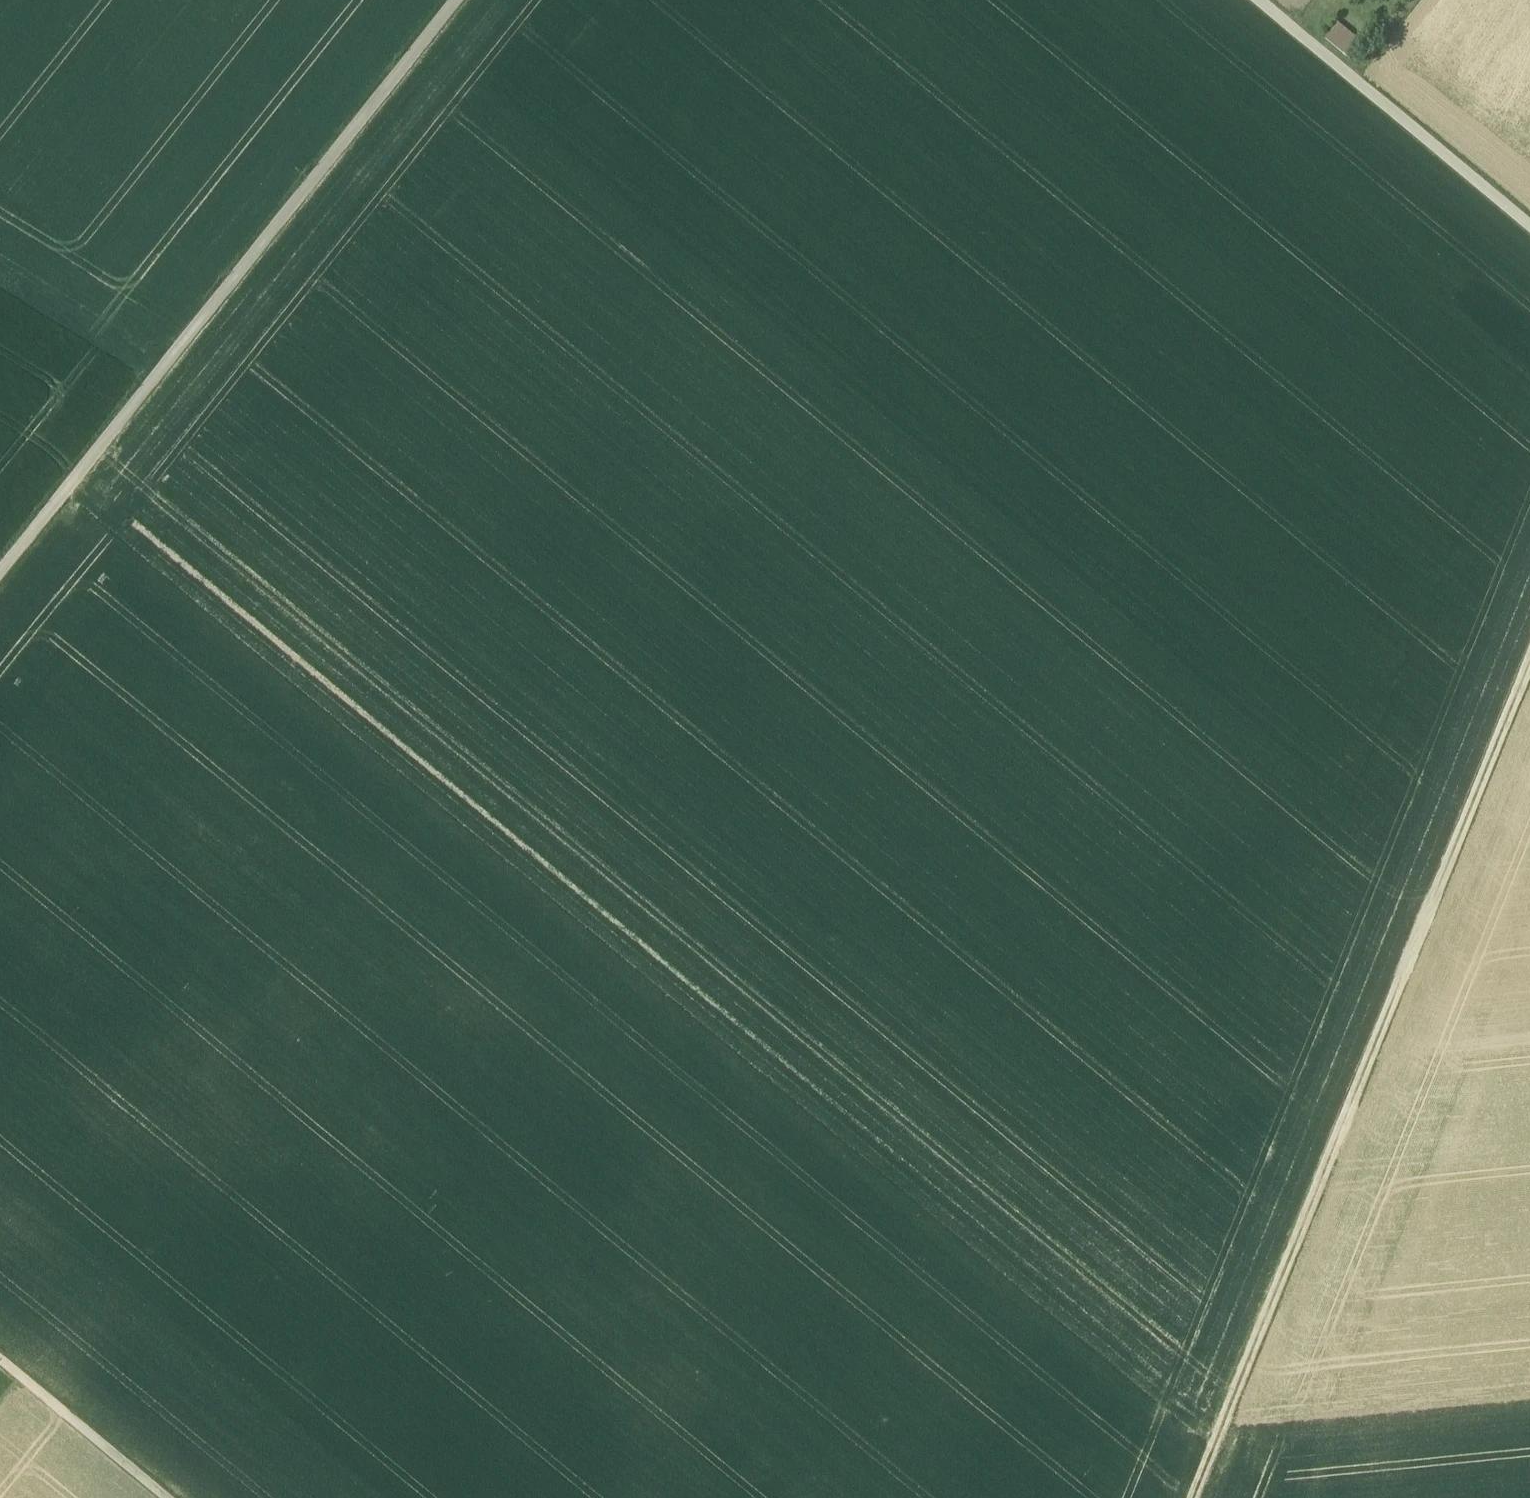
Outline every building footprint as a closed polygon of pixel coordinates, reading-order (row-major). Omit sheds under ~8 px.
[(1339,25),(1327,38),(1345,53),(1356,40),(1339,25)]
